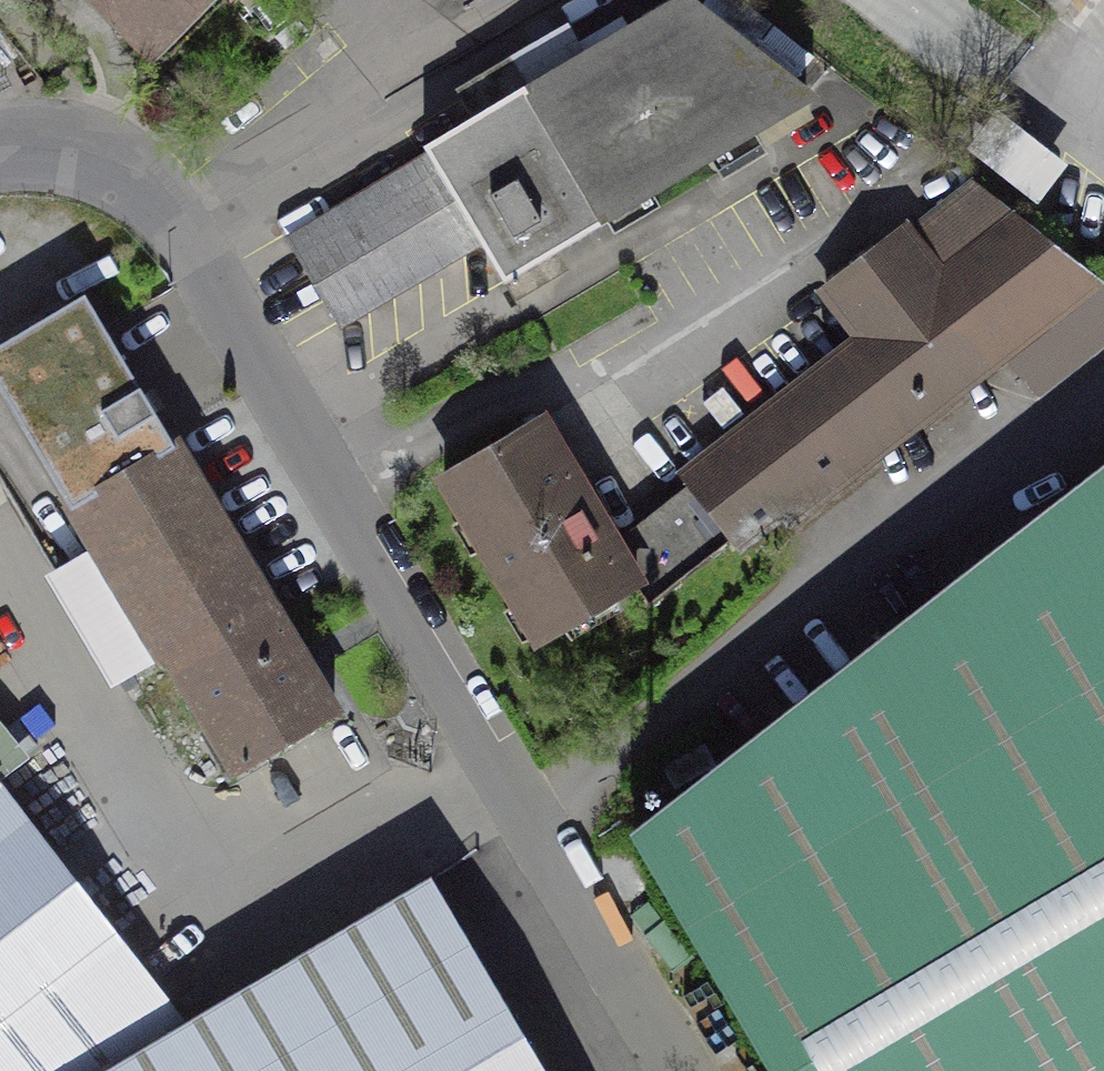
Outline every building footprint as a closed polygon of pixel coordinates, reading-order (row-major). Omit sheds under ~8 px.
[(92,22),(149,78),(226,0),(70,0),(92,22)] [(470,132),(286,241),(311,284),(341,333),(475,255),(499,295),(817,114),(679,10),(630,40),(620,22),(571,50),(565,36),(451,102),(470,132)] [(1096,251),(1103,241),(1103,212),(1062,180),(1067,173),(1036,149),(1000,122),(969,162),(1036,214),(1041,208),(1096,251)] [(620,538),(654,595),(650,597),(658,608),(732,551),(749,572),(1103,296),(1103,290),(970,187),(911,233),(907,227),(812,301),(847,346),(676,479),(683,488),(651,513),(620,538)] [(172,461),(131,392),(87,318),(0,370),(0,398),(73,519),(172,461)] [(550,421),(438,488),(487,571),(542,662),(650,597),(654,595),(620,538),(550,421)] [(100,565),(51,593),(116,702),(164,673),(167,676),(171,674),(241,790),(339,732),(257,595),(175,459),(172,461),(73,519),(100,565)] [(634,868),(756,1070),(1103,1070),(1103,503),(634,868)] [(0,737),(0,772),(17,758),(0,737)] [(121,957),(64,885),(0,805),(0,1056),(121,957)] [(527,1047),(435,894),(189,1041),(121,957),(0,1056),(0,1070),(541,1070),(527,1047)]
